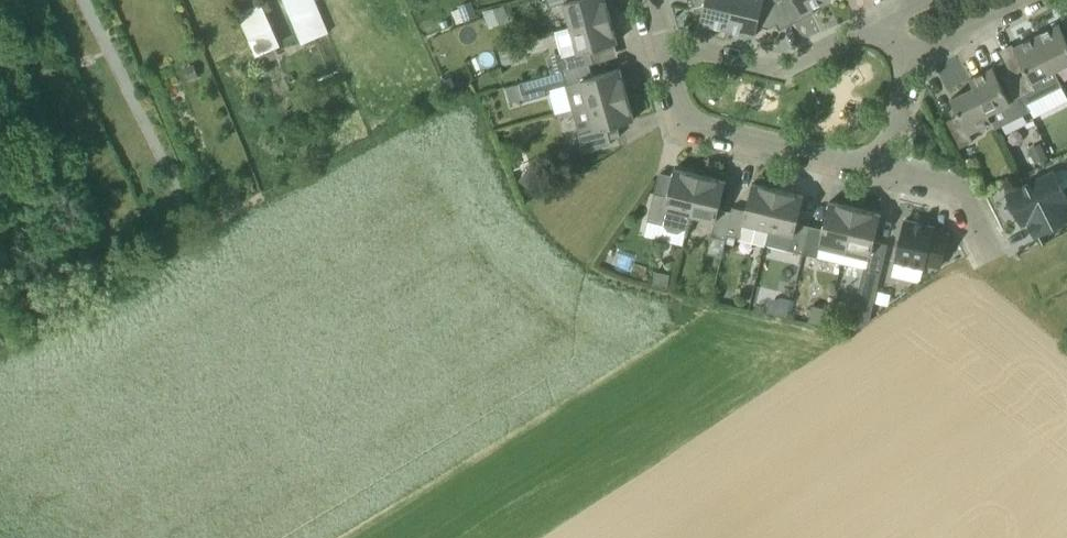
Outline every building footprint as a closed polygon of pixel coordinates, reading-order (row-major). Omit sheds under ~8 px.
[(549,8),(565,3),(571,27),(610,17),(606,0),(547,0),(549,8)] [(735,0),(692,0),(695,10),(703,12),(700,23),(728,30),(735,0)] [(728,30),(755,36),(758,26),(769,28),(777,24),(780,30),(793,24),(781,0),(735,0),(728,30)] [(793,24),(815,13),(812,8),(827,1),(827,0),(781,0),(793,24)] [(473,1),(459,6),(464,21),(479,16),(473,1)] [(490,29),(510,20),(504,6),(483,12),(490,29)] [(617,42),(610,17),(571,27),(556,32),(566,70),(590,63),(594,62),(590,50),(617,42)] [(1054,69),(1066,63),(1066,34),(1060,24),(1037,36),(1054,69)] [(1011,72),(1027,103),(1062,85),(1054,69),(1037,36),(1014,48),(1023,66),(1011,72)] [(504,65),(520,61),(516,46),(500,50),(504,65)] [(91,54),(80,59),(84,68),(95,63),(91,54)] [(590,63),(566,70),(562,71),(573,109),(588,105),(627,94),(620,69),(593,76),(590,63)] [(200,76),(195,65),(185,69),(190,81),(200,76)] [(975,87),(993,121),(996,128),(1031,110),(1027,103),(1011,72),(999,78),(994,67),(970,79),(974,87),(975,87)] [(520,83),(524,99),(525,100),(550,93),(550,92),(549,89),(554,88),(550,74),(520,83)] [(969,134),(993,121),(975,87),(974,87),(951,99),(960,117),(948,123),(961,148),(973,142),(969,134)] [(627,94),(588,105),(573,109),(573,110),(574,110),(580,133),(579,134),(584,151),(612,143),(611,139),(621,136),(619,130),(616,131),(615,125),(634,120),(627,94)] [(1042,146),(1030,151),(1035,162),(1047,156),(1042,146)] [(537,193),(549,176),(533,164),(520,180),(537,193)] [(687,231),(691,214),(700,175),(675,169),(668,196),(654,193),(648,221),(663,224),(668,231),(678,234),(684,230),(687,231)] [(1054,171),(1008,195),(1011,202),(1008,203),(1013,212),(1016,211),(1023,224),(1029,221),(1036,235),(1066,219),(1066,204),(1066,202),(1066,198),(1063,190),(1066,188),(1066,170),(1064,169),(1058,170),(1054,172),(1054,171)] [(700,175),(691,214),(716,220),(712,236),(726,239),(727,235),(732,212),(720,208),(726,181),(700,175)] [(733,207),(732,212),(727,235),(741,238),(744,223),(769,228),(779,189),(753,183),(746,210),(733,207)] [(779,189),(769,228),(794,234),(790,250),(804,253),(811,226),(798,223),(804,195),(779,189)] [(811,226),(804,253),(843,263),(856,207),(830,201),(824,229),(811,226)] [(856,207),(843,263),(881,272),(888,244),(875,241),(882,213),(856,207)] [(905,220),(895,261),(924,268),(925,264),(940,268),(948,234),(933,230),(934,227),(905,220)] [(737,238),(728,236),(726,243),(735,245),(737,238)] [(670,274),(656,271),(654,283),(669,286),(670,274)] [(891,294),(879,291),(876,302),(889,305),(891,294)] [(808,323),(825,327),(829,308),(812,304),(808,323)] [(856,333),(869,324),(873,307),(856,304),(855,306),(848,312),(856,333)]
